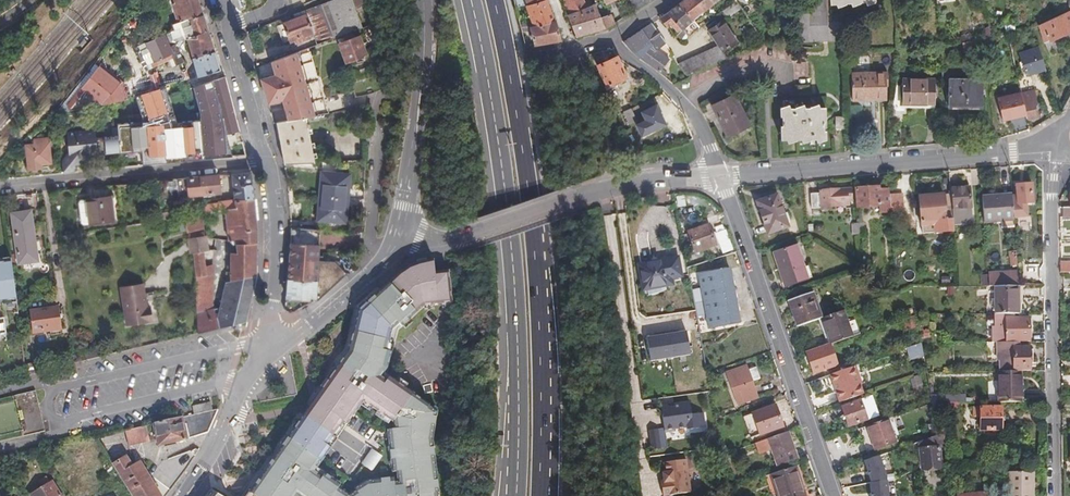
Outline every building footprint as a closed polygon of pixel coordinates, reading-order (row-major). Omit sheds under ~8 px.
[(174,22),(174,24),(199,16),(194,0),(167,0),(174,22)] [(357,30),(352,15),(350,10),(347,1),(349,0),(334,0),(291,16),(292,19),(280,23),(285,36),(287,42),(295,39),(297,43),(311,38),(314,46),(357,30)] [(350,10),(363,5),(361,0),(349,0),(347,1),(350,10)] [(565,16),(582,10),(577,0),(561,0),(561,1),(565,16)] [(643,0),(627,0),(633,12),(645,5),(643,0)] [(695,30),(707,22),(703,17),(701,14),(689,0),(684,0),(675,6),(695,30)] [(701,14),(722,0),(689,0),(701,14)] [(832,9),(840,9),(842,11),(849,7),(854,7),(855,10),(865,5),(869,5),(870,8),(879,4),(879,0),(831,0),(832,9)] [(530,28),(551,23),(544,1),(525,7),(523,7),(530,28)] [(724,20),(738,11),(733,3),(719,13),(724,20)] [(665,14),(656,19),(665,29),(666,28),(672,34),(670,36),(672,38),(674,37),(679,32),(682,35),(685,39),(695,30),(675,6),(665,14)] [(602,30),(611,25),(606,16),(597,20),(591,7),(582,10),(565,16),(573,40),(602,30)] [(1069,18),(1069,12),(1036,28),(1044,45),(1069,33),(1069,19),(1069,18)] [(174,24),(174,22),(168,24),(170,30),(176,27),(181,39),(183,39),(205,32),(203,28),(199,16),(174,24)] [(528,33),(532,46),(557,42),(551,23),(530,28),(527,29),(528,33)] [(144,39),(136,43),(138,46),(143,44),(161,35),(170,30),(168,24),(143,36),(144,39)] [(648,24),(638,31),(650,48),(653,52),(663,45),(648,24)] [(706,32),(716,47),(719,53),(733,44),(721,24),(706,32)] [(1000,27),(1001,35),(1005,35),(1012,33),(1011,25),(1000,27)] [(176,27),(170,30),(161,35),(169,54),(175,51),(173,47),(181,39),(176,27)] [(372,28),(361,32),(365,44),(376,41),(372,28)] [(650,48),(638,31),(621,42),(627,51),(637,60),(650,48)] [(217,71),(205,32),(183,39),(195,78),(217,71)] [(674,37),(677,41),(680,38),(680,37),(682,35),(679,32),(674,37)] [(161,35),(143,44),(151,61),(167,54),(169,54),(161,35)] [(356,38),(336,45),(343,65),(363,58),(356,38)] [(90,88),(115,54),(105,46),(72,88),(79,93),(85,85),(90,88)] [(674,66),(683,78),(723,60),(719,53),(716,47),(674,66)] [(650,48),(637,60),(661,77),(664,73),(659,70),(665,61),(653,52),(650,48)] [(1042,67),(1036,49),(1017,55),(1023,75),(1031,73),(1031,71),(1042,67)] [(303,119),(311,117),(308,108),(321,101),(306,50),(269,63),(273,78),(259,82),(263,95),(266,105),(280,102),(285,122),(303,119)] [(169,54),(167,54),(173,68),(182,65),(175,51),(169,54)] [(615,60),(595,69),(605,89),(624,80),(615,60)] [(1024,78),(1044,72),(1042,67),(1031,71),(1031,73),(1023,75),(1024,78)] [(163,75),(166,86),(184,80),(186,74),(184,69),(163,75)] [(850,102),(884,101),(884,93),(886,93),(886,74),(849,75),(850,102)] [(231,115),(221,78),(129,107),(148,166),(239,158),(231,115)] [(932,108),(932,79),(899,79),(900,108),(932,108)] [(979,107),(978,80),(945,81),(945,107),(979,107)] [(1019,96),(1024,121),(1034,119),(1031,107),(1034,106),(1031,94),(1019,96)] [(723,134),(745,123),(732,98),(710,109),(723,134)] [(311,117),(324,114),(321,101),(308,108),(311,117)] [(76,110),(74,102),(59,105),(61,113),(76,110)] [(822,123),(825,123),(825,110),(820,111),(818,106),(809,111),(805,111),(803,107),(793,111),(788,111),(787,108),(779,112),(780,142),(786,143),(788,146),(796,142),(801,142),(802,145),(810,142),(816,142),(817,145),(825,142),(825,132),(823,132),(822,123)] [(628,110),(620,113),(626,127),(634,123),(628,110)] [(830,131),(843,130),(843,118),(830,119),(830,131)] [(285,122),(273,125),(277,149),(281,167),(312,165),(303,119),(285,122)] [(747,128),(745,123),(723,134),(724,137),(734,132),(735,134),(747,128)] [(66,156),(60,165),(61,175),(73,174),(79,164),(76,162),(79,157),(84,156),(94,156),(93,150),(98,144),(93,140),(92,132),(64,135),(66,156)] [(29,147),(23,148),(26,170),(38,168),(37,165),(47,164),(44,145),(40,145),(39,142),(28,144),(29,147)] [(236,199),(254,198),(251,172),(231,174),(235,195),(233,200),(218,202),(217,204),(208,205),(200,214),(202,214),(226,210),(236,208),(236,199)] [(316,184),(315,196),(342,198),(344,175),(317,173),(316,184)] [(217,194),(215,177),(175,181),(177,198),(217,194)] [(1011,199),(1007,199),(1008,221),(1022,220),(1021,206),(1026,206),(1025,185),(1010,186),(1011,199)] [(873,215),(885,214),(884,197),(883,192),(873,193),(872,189),(851,190),(852,210),(866,209),(873,208),(873,215)] [(965,189),(946,191),(947,196),(949,222),(949,226),(968,225),(965,189)] [(807,211),(845,209),(844,203),(848,202),(848,191),(812,193),(812,196),(806,196),(807,211)] [(342,198),(315,196),(314,210),(313,220),(340,222),(342,198)] [(884,197),(885,214),(898,213),(897,196),(884,197)] [(947,196),(937,197),(939,217),(944,217),(945,222),(949,222),(947,196)] [(782,223),(780,217),(773,197),(753,204),(764,236),(784,229),(782,223)] [(939,217),(937,197),(913,199),(915,225),(927,224),(928,231),(934,230),(933,224),(940,223),(939,217)] [(1007,199),(1007,197),(977,199),(979,225),(995,224),(1008,223),(1008,221),(1007,199)] [(257,226),(254,198),(236,199),(236,208),(226,210),(229,241),(233,240),(235,244),(238,244),(239,253),(257,253),(257,226)] [(111,219),(108,201),(81,205),(85,224),(111,219)] [(85,224),(81,205),(75,206),(78,225),(85,224)] [(1066,210),(1059,210),(1059,220),(1069,220),(1069,210),(1066,210)] [(35,263),(27,213),(8,216),(16,266),(35,263)] [(204,228),(202,214),(200,214),(184,217),(187,231),(204,228)] [(950,234),(949,226),(949,222),(945,222),(944,217),(939,217),(940,223),(933,224),(934,230),(940,230),(941,234),(950,234)] [(996,232),(1009,231),(1008,223),(995,224),(996,232)] [(849,236),(860,236),(859,224),(848,225),(849,236)] [(706,228),(685,235),(693,256),(714,249),(706,228)] [(316,232),(288,230),(288,242),(286,270),(285,281),(313,283),(314,263),(316,232)] [(211,246),(215,245),(212,238),(206,239),(205,232),(188,235),(192,255),(193,254),(205,252),(205,251),(211,251),(211,246)] [(801,241),(810,264),(816,262),(807,239),(801,241)] [(779,290),(801,282),(789,249),(768,257),(779,290)] [(257,276),(257,253),(239,253),(231,253),(231,282),(227,282),(221,307),(212,309),(214,265),(206,266),(205,252),(193,254),(196,277),(195,290),(198,334),(247,322),(257,276)] [(1014,267),(1012,253),(1004,254),(1006,268),(1014,267)] [(408,415),(419,400),(386,375),(397,327),(428,308),(457,304),(453,272),(439,274),(438,261),(409,271),(364,311),(353,354),(318,402),(251,495),(350,495),(359,485),(361,482),(344,471),(342,475),(334,470),(355,435),(353,434),(357,427),(361,420),(364,421),(378,397),(408,415)] [(637,269),(642,293),(672,287),(670,281),(679,279),(675,261),(637,269)] [(3,301),(3,306),(13,305),(12,304),(7,264),(0,265),(0,263),(0,301),(3,301)] [(319,280),(320,285),(323,286),(328,289),(343,276),(331,264),(319,263),(318,280),(319,280)] [(1056,264),(1056,275),(1069,274),(1069,264),(1056,264)] [(1000,290),(1015,290),(1013,270),(983,271),(985,290),(1000,290)] [(726,272),(696,278),(697,285),(705,323),(707,331),(737,325),(726,272)] [(313,283),(285,281),(283,307),(301,307),(313,301),(323,286),(320,285),(313,285),(313,283)] [(144,308),(140,285),(117,289),(124,327),(149,322),(146,308),(144,308)] [(687,287),(695,325),(705,323),(697,285),(687,287)] [(323,286),(313,301),(314,301),(328,289),(323,286)] [(1018,316),(1022,316),(1022,290),(1015,290),(1000,290),(1001,316),(1008,316),(1018,316)] [(784,303),(794,329),(814,322),(818,321),(808,295),(784,303)] [(13,305),(3,306),(3,301),(0,301),(0,310),(13,309),(13,305)] [(301,307),(283,307),(281,313),(285,315),(301,307)] [(56,332),(53,310),(26,313),(29,336),(56,332)] [(827,346),(831,345),(849,339),(844,324),(840,313),(818,321),(827,346)] [(909,319),(898,323),(901,331),(912,327),(909,319)] [(814,322),(823,348),(827,346),(818,321),(814,322)] [(844,324),(849,339),(858,335),(852,321),(844,324)] [(1013,347),(1024,347),(1024,338),(1024,324),(1018,324),(1008,324),(989,324),(989,332),(987,332),(987,348),(992,348),(1013,347)] [(685,331),(645,338),(649,363),(689,357),(685,331)] [(1024,347),(1039,347),(1039,338),(1024,338),(1024,347)] [(823,348),(802,355),(809,376),(833,367),(829,356),(834,354),(831,345),(827,346),(823,348)] [(913,356),(910,345),(901,348),(905,359),(913,356)] [(995,374),(1017,374),(1024,374),(1024,364),(1027,364),(1027,356),(1024,356),(1024,352),(1013,352),(1013,347),(992,348),(992,367),(995,367),(995,374)] [(75,364),(96,359),(95,353),(74,358),(75,364)] [(20,366),(22,376),(31,375),(29,365),(20,366)] [(750,383),(746,372),(744,367),(723,375),(734,407),(756,399),(750,383)] [(753,369),(746,372),(750,383),(757,381),(753,369)] [(835,406),(859,398),(849,370),(826,378),(829,386),(831,385),(833,392),(831,393),(835,406)] [(993,405),(1017,405),(1017,374),(995,374),(993,374),(993,405)] [(921,392),(916,377),(909,380),(913,394),(921,392)] [(42,433),(32,393),(0,400),(0,442),(42,433)] [(874,418),(867,399),(837,410),(843,429),(874,418)] [(419,400),(408,415),(409,422),(402,423),(412,465),(416,464),(418,474),(414,475),(413,472),(385,477),(373,485),(375,487),(369,491),(369,490),(359,485),(350,495),(439,495),(431,443),(437,414),(419,400)] [(669,407),(663,408),(666,430),(666,432),(689,429),(689,432),(702,430),(700,415),(693,416),(691,404),(676,406),(676,409),(672,409),(669,407)] [(191,416),(208,412),(207,405),(190,408),(191,416)] [(772,409),(749,418),(757,438),(780,429),(772,409)] [(981,428),(1002,428),(1002,409),(974,409),(974,419),(981,419),(981,428)] [(204,434),(213,412),(208,412),(191,416),(151,427),(155,449),(184,442),(184,440),(204,434)] [(757,438),(749,418),(741,420),(748,438),(752,436),(753,438),(749,440),(749,441),(757,438)] [(886,421),(858,432),(865,452),(870,450),(871,452),(894,444),(886,421)] [(145,443),(142,429),(122,433),(125,447),(145,443)] [(654,452),(669,450),(667,432),(666,432),(666,430),(651,432),(654,452)] [(1017,431),(1008,431),(1008,445),(1017,445),(1017,431)] [(794,461),(784,435),(764,442),(767,449),(774,468),(794,461)] [(934,451),(940,450),(938,441),(932,439),(914,446),(917,473),(935,472),(934,451)] [(767,449),(764,442),(754,445),(757,452),(767,449)] [(140,461),(131,466),(125,457),(113,464),(133,495),(165,495),(188,465),(198,450),(196,447),(173,455),(147,470),(140,461)] [(872,495),(897,495),(890,453),(865,458),(872,495)] [(728,461),(726,454),(718,456),(720,463),(728,461)] [(691,460),(669,463),(670,473),(668,474),(669,481),(666,482),(668,495),(674,495),(696,493),(691,460)] [(768,476),(775,495),(803,495),(794,467),(768,476)] [(1029,475),(1004,475),(1004,495),(1029,495),(1029,475)] [(52,482),(49,484),(46,478),(39,482),(42,488),(31,495),(60,495),(52,482)]
